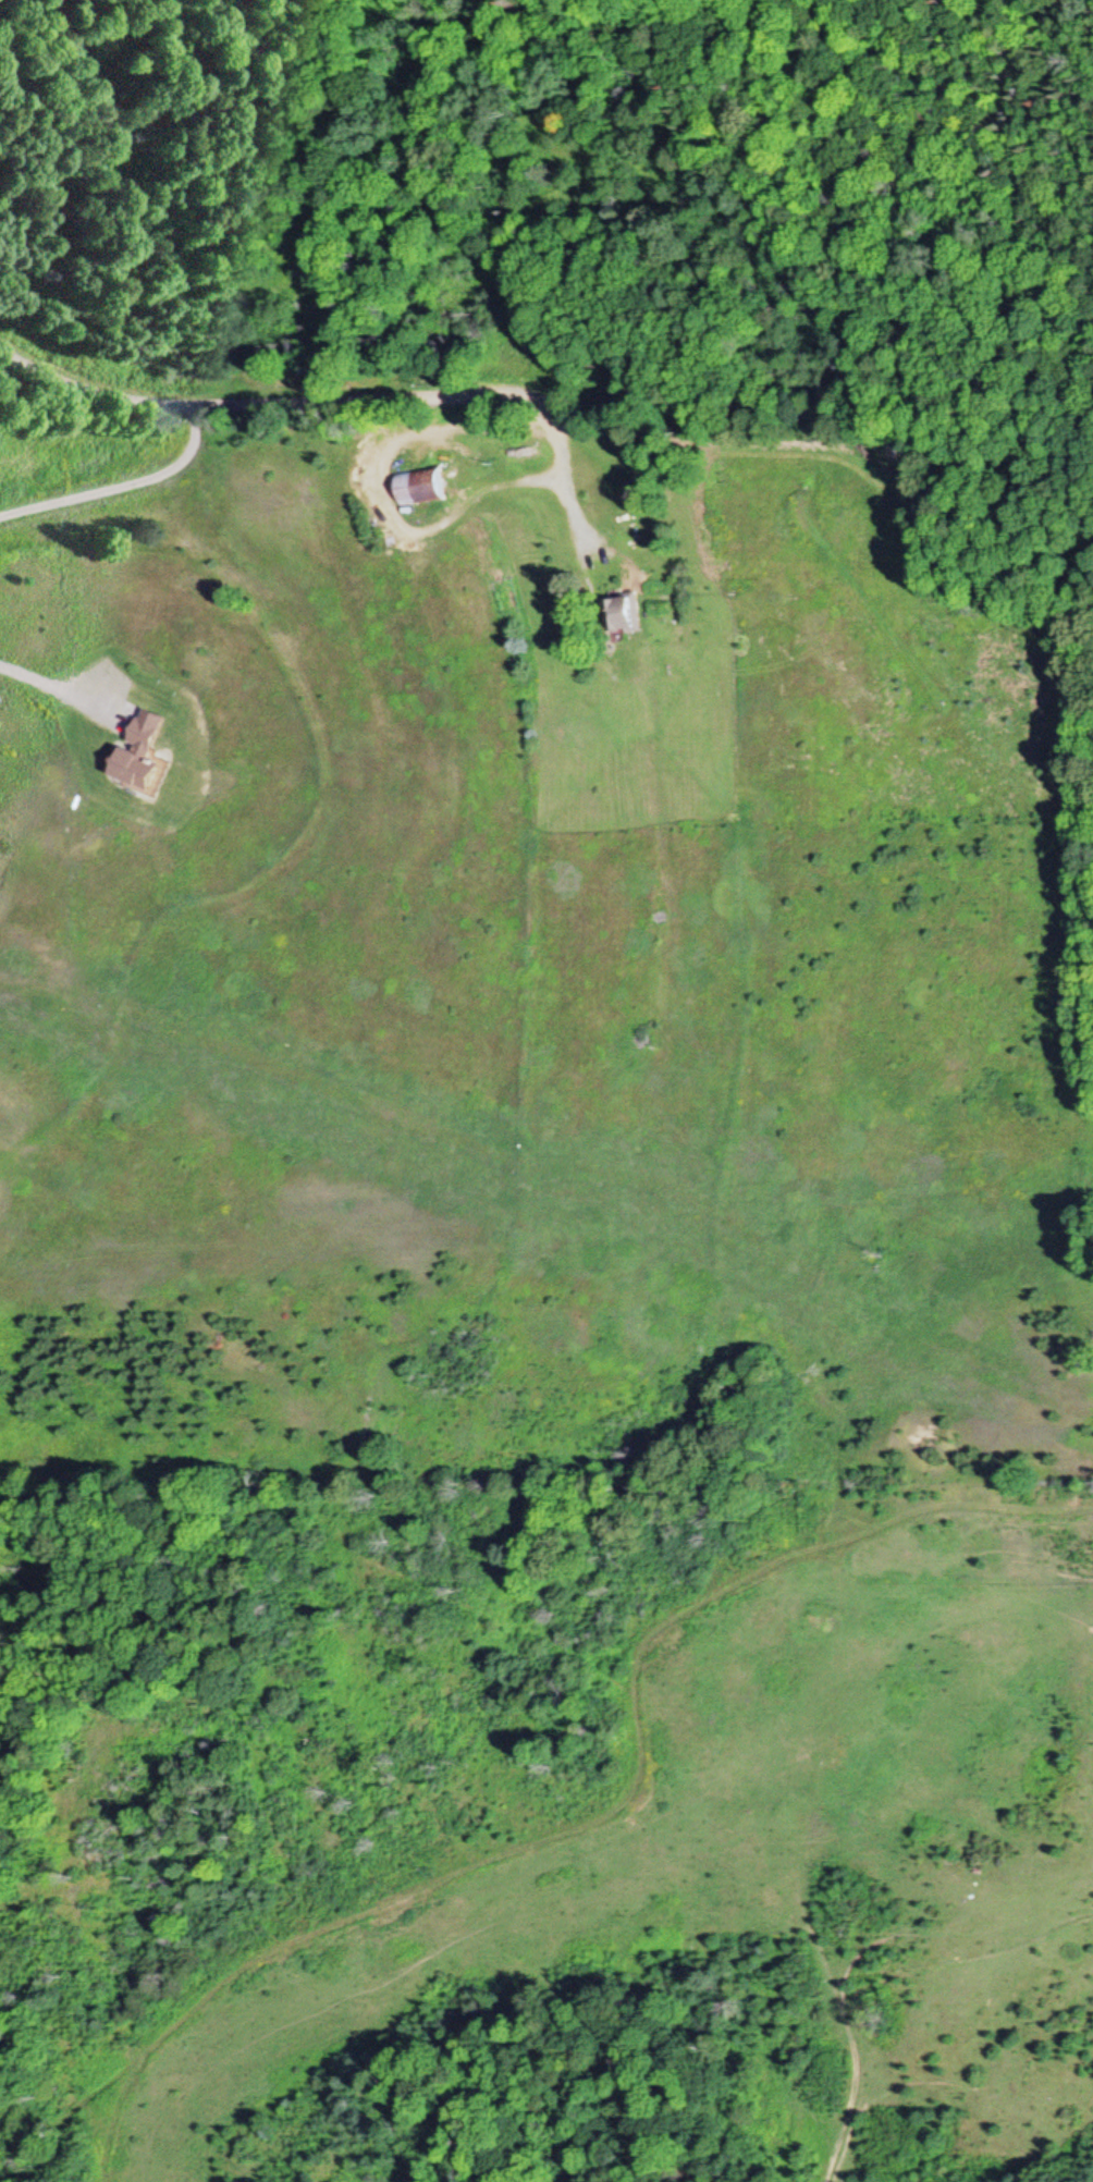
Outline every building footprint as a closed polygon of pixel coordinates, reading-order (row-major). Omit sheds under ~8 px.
[(439,504),(438,474),(397,475),(397,505),(439,504)] [(602,598),(604,634),(638,632),(635,596),(602,598)]
